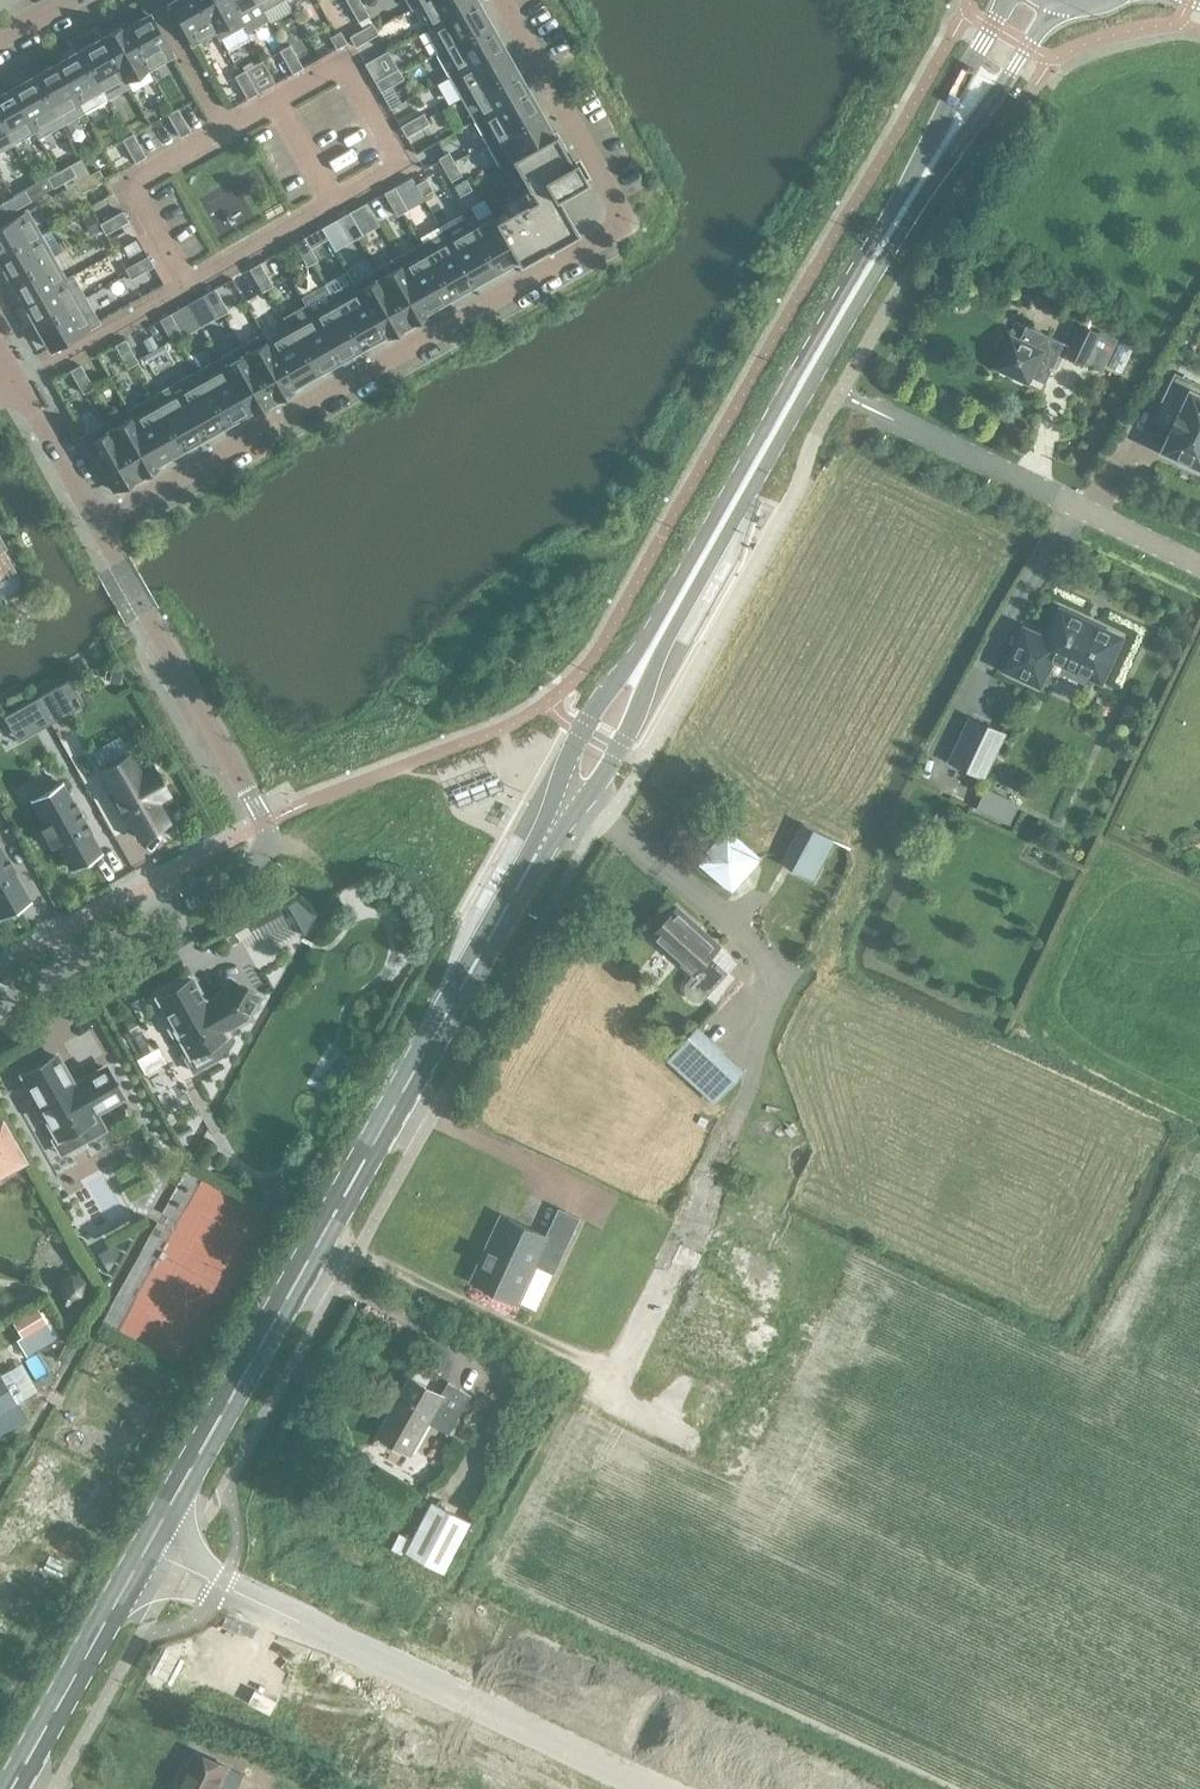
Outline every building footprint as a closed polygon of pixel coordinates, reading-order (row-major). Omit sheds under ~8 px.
[(219,37),(198,0),(172,0),(168,2),(191,43),(214,30),(218,38),(219,37)] [(227,0),(198,0),(219,37),(241,25),(227,0)] [(241,25),(242,24),(237,14),(257,3),(261,10),(262,9),(257,0),(227,0),(241,25)] [(262,9),(279,0),(257,0),(262,9)] [(351,10),(362,4),(359,0),(346,0),(351,10)] [(475,0),(424,0),(410,8),(411,8),(418,4),(430,26),(475,1),(475,0)] [(488,23),(484,16),(475,1),(430,26),(443,47),(435,51),(436,52),(488,23)] [(362,4),(351,10),(358,21),(368,15),(362,4)] [(147,68),(171,55),(148,14),(125,27),(124,24),(123,25),(147,68)] [(371,23),(360,29),(366,40),(377,33),(371,23)] [(501,45),(488,23),(436,52),(448,75),(501,45)] [(147,68),(123,25),(101,37),(128,85),(129,85),(126,80),(147,68)] [(354,46),(366,40),(360,29),(349,36),(354,46)] [(329,36),(335,48),(346,42),(339,31),(329,36)] [(101,37),(78,50),(105,98),(128,85),(101,37)] [(278,50),(285,62),(295,56),(289,44),(278,50)] [(513,68),(509,61),(501,45),(448,75),(461,97),(513,68)] [(78,50),(56,63),(83,111),(105,98),(78,50)] [(285,62),(291,73),(302,67),(295,56),(285,62)] [(83,111),(56,63),(33,75),(61,124),(83,111)] [(397,68),(385,74),(391,84),(403,78),(397,68)] [(526,90),(513,68),(461,97),(474,120),(526,90)] [(234,76),(240,87),(250,81),(244,70),(234,76)] [(380,91),(391,84),(385,74),(374,81),(380,91)] [(61,124),(33,75),(11,88),(38,136),(61,124)] [(257,92),(250,81),(240,87),(247,98),(257,92)] [(11,88),(0,94),(0,121),(12,141),(33,129),(37,137),(38,136),(11,88)] [(539,113),(535,106),(526,90),(474,120),(486,142),(539,113)] [(166,114),(173,125),(183,119),(177,108),(166,114)] [(422,112),(411,119),(417,129),(428,123),(422,112)] [(551,134),(539,113),(486,142),(499,164),(554,134),(553,133),(551,134)] [(190,131),(183,119),(173,125),(179,136),(190,131)] [(405,136),(417,129),(411,119),(399,125),(405,136)] [(12,141),(0,121),(0,148),(12,141)] [(122,139),(128,150),(138,145),(132,133),(122,139)] [(545,248),(576,231),(555,195),(584,179),(573,159),(569,161),(554,134),(499,164),(500,165),(511,159),(527,187),(542,179),(548,190),(524,204),(523,202),(495,218),(492,213),(491,213),(518,262),(545,247),(545,248)] [(421,163),(446,149),(439,137),(414,151),(421,163)] [(134,162),(145,156),(138,145),(128,150),(134,162)] [(437,157),(444,169),(454,163),(448,151),(437,157)] [(444,169),(450,180),(460,174),(454,163),(444,169)] [(69,164),(58,171),(63,181),(75,175),(69,164)] [(104,179),(98,169),(87,175),(92,186),(104,179)] [(52,187),(62,182),(63,181),(58,171),(46,177),(52,187)] [(81,192),(92,186),(87,175),(75,182),(81,192)] [(432,189),(425,178),(415,184),(421,195),(432,189)] [(465,178),(453,185),(459,195),(471,189),(465,178)] [(65,187),(62,189),(68,199),(81,192),(75,182),(65,187)] [(383,192),(389,203),(400,198),(393,186),(383,192)] [(24,190),(13,196),(19,206),(30,200),(24,190)] [(19,206),(13,196),(1,202),(7,213),(19,206)] [(406,209),(400,198),(389,203),(396,215),(406,209)] [(121,210),(110,217),(116,227),(127,221),(121,210)] [(25,211),(0,225),(0,256),(39,234),(25,211)] [(338,217),(345,229),(355,223),(348,212),(338,217)] [(493,269),(494,270),(515,258),(517,262),(518,262),(491,213),(468,226),(493,269)] [(105,233),(116,227),(110,217),(99,223),(105,233)] [(361,234),(355,223),(345,229),(351,240),(361,234)] [(494,270),(493,269),(468,226),(447,238),(443,231),(442,231),(471,283),(494,270)] [(448,294),(449,296),(471,283),(442,231),(419,244),(448,294)] [(11,280),(51,257),(39,234),(0,256),(0,261),(11,280)] [(293,243),(300,254),(310,248),(304,237),(293,243)] [(449,296),(448,294),(419,244),(397,257),(428,311),(429,311),(427,308),(449,296)] [(316,260),(310,248),(300,254),(306,266),(316,260)] [(147,255),(135,261),(141,272),(153,265),(147,255)] [(11,280),(23,302),(71,275),(71,274),(63,278),(51,257),(11,280)] [(374,269),(405,322),(406,324),(428,311),(397,257),(374,269)] [(130,278),(141,272),(135,261),(124,268),(130,278)] [(265,274),(259,262),(248,268),(255,280),(265,274)] [(406,324),(405,322),(374,269),(352,282),(383,337),(406,324)] [(272,285),(265,274),(255,280),(261,291),(272,285)] [(23,302),(36,325),(84,297),(71,275),(23,302)] [(330,295),(358,345),(359,346),(380,334),(382,338),(383,337),(352,282),(330,295)] [(204,294),(210,305),(220,299),(214,288),(204,294)] [(359,346),(358,345),(330,295),(328,295),(333,303),(311,315),(337,359),(359,346)] [(36,325),(49,348),(97,321),(84,297),(36,325)] [(227,310),(220,299),(210,305),(217,316),(227,310)] [(176,324),(169,313),(159,319),(165,330),(176,324)] [(313,370),(314,372),(337,359),(311,315),(289,328),(313,370)] [(1066,353),(1080,361),(1083,362),(1097,331),(1080,323),(1066,353)] [(176,324),(165,330),(172,342),(182,336),(176,324)] [(1025,324),(1018,339),(1012,336),(998,366),(1028,380),(1031,373),(1047,380),(1064,342),(1025,324)] [(314,372),(313,370),(289,328),(267,340),(263,332),(262,333),(294,388),(295,387),(293,384),(314,372)] [(151,333),(146,336),(156,355),(166,349),(163,343),(158,346),(151,333)] [(270,399),(271,400),(294,388),(262,333),(240,345),(270,399)] [(146,336),(141,339),(148,351),(143,354),(146,360),(156,355),(146,336)] [(124,338),(114,344),(120,356),(131,350),(124,338)] [(271,400),(270,399),(240,345),(217,358),(249,413),(271,400)] [(137,361),(131,350),(120,356),(127,367),(137,361)] [(195,371),(223,421),(224,423),(246,411),(248,414),(249,413),(217,358),(195,371)] [(79,364),(69,370),(76,381),(86,375),(79,364)] [(224,423),(223,421),(195,371),(173,384),(202,435),(224,423)] [(1176,374),(1161,404),(1179,413),(1178,416),(1180,417),(1176,424),(1174,423),(1173,426),(1174,427),(1164,450),(1182,458),(1180,463),(1198,471),(1199,468),(1199,385),(1176,374)] [(82,392),(92,387),(86,375),(76,381),(82,392)] [(179,446),(180,448),(202,435),(173,384),(150,396),(179,446)] [(180,448),(179,446),(150,396),(128,409),(159,464),(160,463),(158,460),(180,448)] [(136,475),(137,477),(159,464),(128,409),(127,410),(131,417),(111,428),(107,421),(105,422),(136,475)] [(137,477),(136,475),(105,422),(82,435),(113,490),(137,477)] [(15,575),(0,549),(0,583),(15,575)] [(1026,627),(1025,627),(1024,628),(1006,667),(1005,668),(1007,669),(1039,684),(1040,685),(1041,684),(1054,657),(1100,680),(1101,680),(1102,679),(1121,638),(1122,636),(1121,636),(1097,625),(1098,624),(1096,624),(1087,620),(1086,619),(1063,608),(1061,607),(1061,608),(1047,638),(1026,628),(1026,627)] [(110,669),(108,680),(120,681),(121,671),(110,669)] [(64,713),(51,689),(36,698),(50,723),(51,722),(50,720),(64,713)] [(50,723),(36,698),(21,706),(35,729),(48,722),(49,723),(50,723)] [(1004,733),(971,717),(950,761),(983,776),(1004,733)] [(141,771),(130,753),(99,770),(137,837),(168,819),(157,801),(168,795),(151,765),(141,771)] [(69,867),(100,849),(62,783),(31,800),(44,824),(40,826),(51,846),(55,843),(69,867)] [(987,788),(978,808),(1009,822),(1018,803),(987,788)] [(834,839),(833,838),(803,822),(782,861),(813,878),(834,839)] [(729,825),(701,862),(736,889),(765,852),(729,825)] [(28,898),(0,847),(0,914),(28,898)] [(293,897),(286,903),(304,935),(314,917),(293,897)] [(693,985),(705,996),(727,971),(715,961),(713,962),(708,957),(720,945),(678,907),(652,936),(694,973),(700,978),(693,985)] [(191,978),(157,997),(166,1013),(162,1016),(172,1034),(177,1032),(190,1054),(212,1042),(219,1055),(224,1053),(233,1038),(227,1028),(245,1018),(257,996),(229,979),(221,992),(204,1002),(191,978)] [(647,1025),(641,1033),(652,1042),(658,1034),(647,1025)] [(714,1100),(743,1069),(698,1027),(669,1058),(714,1100)] [(45,1114),(56,1134),(58,1137),(79,1125),(87,1139),(104,1129),(94,1111),(121,1096),(105,1067),(72,1085),(55,1055),(22,1074),(35,1096),(30,1099),(40,1117),(45,1114)] [(0,1120),(0,1174),(24,1160),(1,1120),(0,1120)] [(503,1215),(472,1280),(518,1301),(537,1260),(554,1268),(552,1272),(553,1272),(579,1217),(559,1208),(547,1235),(503,1215)] [(66,1273),(58,1285),(64,1298),(78,1299),(86,1287),(80,1274),(66,1273)] [(54,1337),(44,1321),(22,1335),(16,1339),(26,1355),(54,1337)] [(23,1396),(14,1381),(6,1385),(0,1375),(0,1411),(24,1397),(23,1396)] [(455,1424),(472,1394),(448,1381),(441,1393),(411,1376),(379,1434),(410,1451),(433,1411),(455,1424)] [(360,1452),(345,1461),(356,1480),(371,1471),(360,1452)] [(444,1571),(471,1520),(432,1500),(406,1551),(444,1571)] [(228,1766),(196,1751),(195,1754),(196,1754),(191,1765),(190,1764),(178,1788),(218,1788),(228,1766)]
